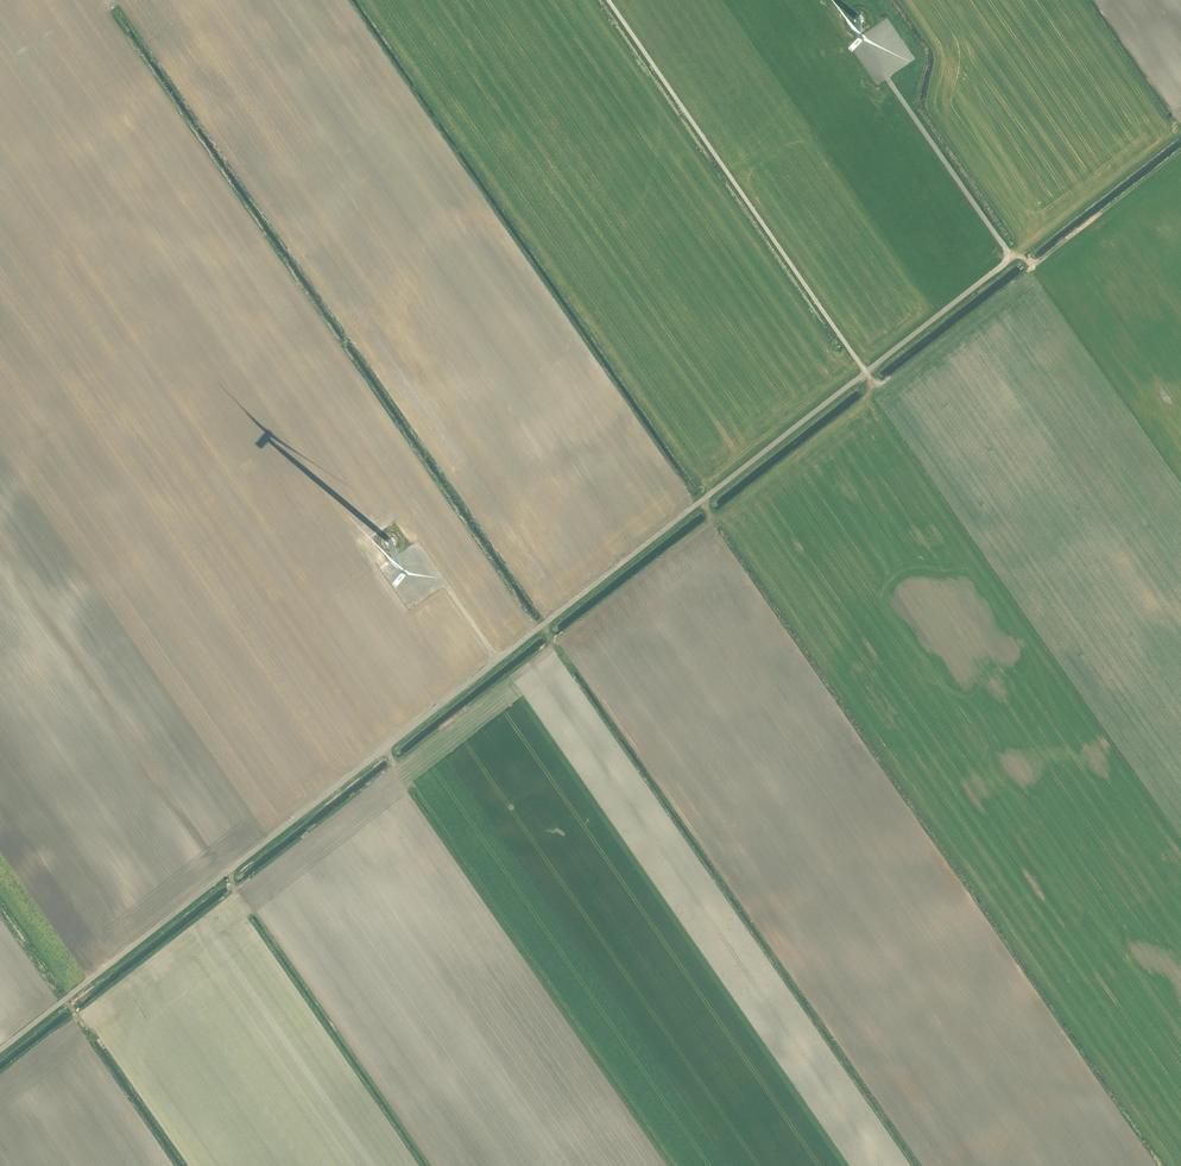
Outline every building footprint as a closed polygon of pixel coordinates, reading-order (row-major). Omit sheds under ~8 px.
[(1031,253),(1033,256),(1043,251),(1042,248),(1031,253)] [(1007,277),(1020,270),(1017,266),(1005,273),(1007,277)] [(712,503),(715,507),(731,493),(729,490),(712,503)] [(692,524),(703,516),(701,513),(690,520),(692,524)] [(542,636),(535,642),(537,645),(544,640),(542,636)] [(238,879),(254,867),(252,864),(236,876),(238,879)] [(216,896),(226,888),(224,885),(214,894),(216,896)] [(88,992),(77,1001),(79,1003),(90,995),(88,992)]
